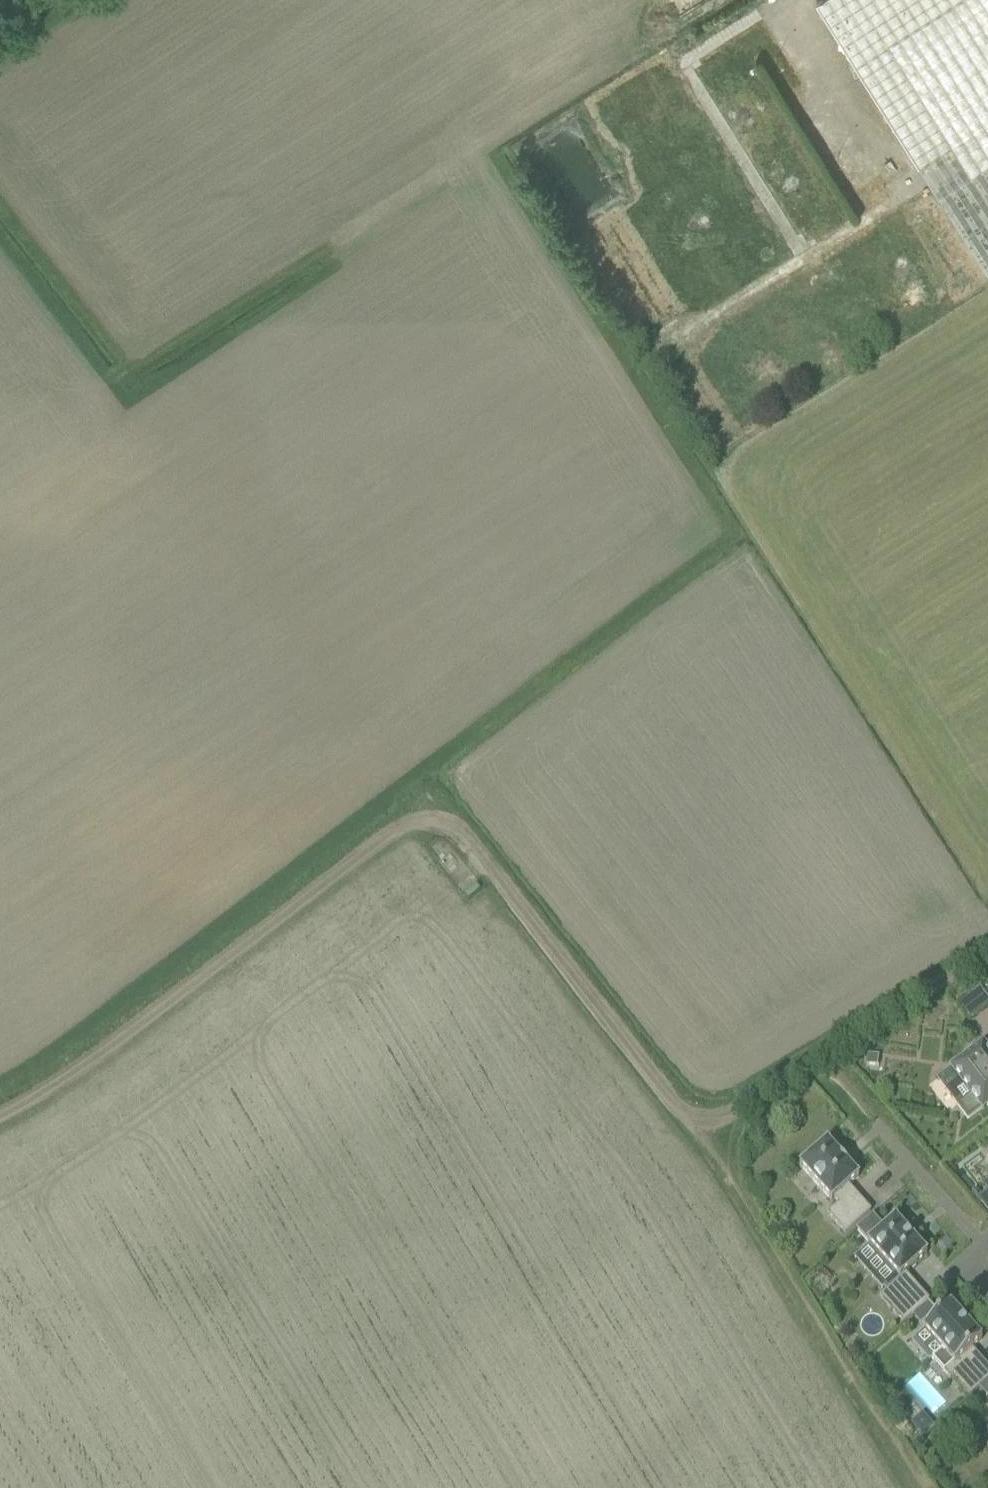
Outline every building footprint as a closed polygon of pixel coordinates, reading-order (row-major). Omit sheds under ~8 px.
[(816,2),(987,273),(987,0),(819,0),(816,2)] [(983,1044),(950,1068),(970,1095),(957,1105),(968,1120),(981,1110),(982,1111),(987,1106),(987,1050),(983,1044)] [(870,1055),(865,1064),(875,1068),(879,1059),(870,1055)] [(845,1235),(871,1212),(849,1186),(859,1178),(827,1142),(800,1166),(831,1202),(834,1199),(839,1204),(827,1214),(845,1235)] [(978,1201),(987,1215),(987,1193),(978,1201)] [(873,1215),(857,1230),(868,1243),(900,1279),(880,1297),(903,1324),(913,1315),(928,1301),(929,1301),(905,1273),(927,1254),(895,1219),(884,1229),(873,1215)] [(928,1301),(913,1315),(921,1324),(937,1311),(928,1301)] [(926,1332),(942,1351),(932,1360),(950,1380),(952,1378),(968,1397),(979,1388),(987,1380),(987,1367),(972,1349),(982,1340),(951,1305),(923,1330),(926,1332)] [(979,1388),(987,1398),(987,1397),(987,1380),(979,1388)] [(924,1417),(912,1427),(921,1437),(932,1427),(924,1417)]
